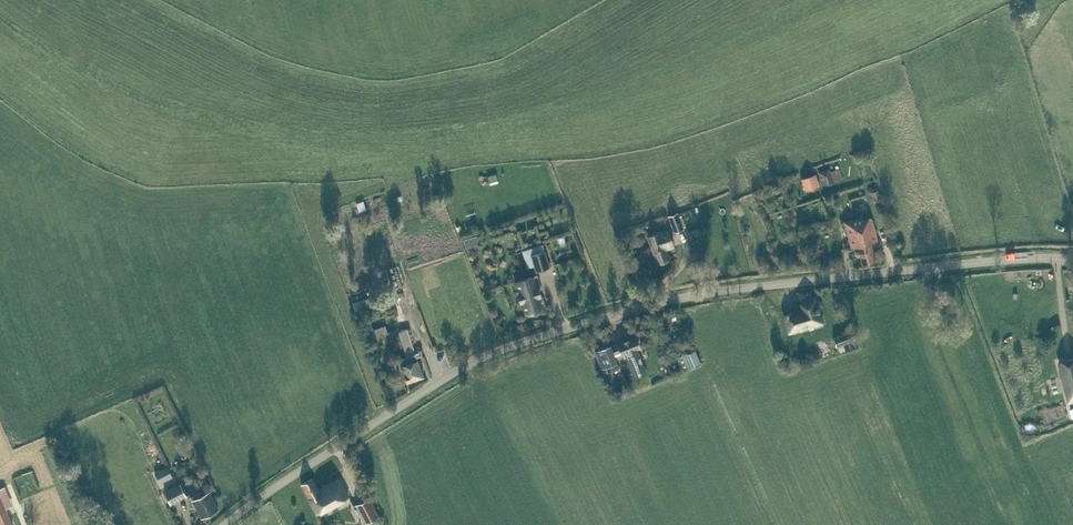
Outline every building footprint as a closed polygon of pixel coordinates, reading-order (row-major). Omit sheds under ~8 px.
[(839,168),(830,171),(829,167),(818,171),(823,184),(833,181),(842,178),(839,168)] [(805,191),(819,186),(815,174),(801,179),(805,191)] [(873,200),(880,198),(878,189),(871,191),(873,200)] [(363,200),(356,203),(359,211),(366,209),(363,200)] [(667,216),(674,232),(684,228),(683,227),(686,226),(682,215),(679,216),(678,212),(667,216)] [(871,242),(878,241),(871,217),(862,219),(862,217),(844,221),(851,248),(858,246),(863,265),(876,261),(871,242)] [(645,236),(656,264),(671,259),(667,250),(675,247),(668,228),(660,231),(645,236)] [(536,271),(549,267),(542,244),(529,248),(536,271)] [(538,288),(541,287),(537,275),(516,281),(520,294),(518,294),(521,301),(522,301),(526,313),(543,308),(539,296),(540,295),(538,288)] [(550,318),(559,315),(551,289),(542,291),(550,318)] [(372,296),(352,302),(354,312),(374,306),(372,296)] [(789,333),(823,322),(815,296),(800,300),(803,309),(783,315),(789,333)] [(368,337),(382,331),(379,324),(365,329),(368,337)] [(407,383),(424,377),(418,360),(407,329),(398,331),(407,356),(399,359),(401,366),(405,376),(407,383)] [(853,331),(834,338),(836,346),(855,339),(853,331)] [(637,349),(640,348),(635,337),(618,343),(617,341),(594,351),(603,373),(619,367),(615,358),(623,355),(624,358),(626,357),(634,376),(634,378),(639,376),(642,375),(642,374),(646,373),(646,371),(637,349)] [(690,368),(701,363),(695,350),(684,354),(690,368)] [(1072,400),(1072,359),(1060,362),(1069,401),(1072,400)] [(154,473),(158,482),(172,475),(167,466),(154,473)] [(316,514),(348,496),(339,479),(318,490),(312,478),(301,484),(316,514)] [(171,504),(187,495),(180,484),(165,492),(171,504)] [(12,506),(7,493),(5,488),(0,490),(0,495),(0,524),(12,524),(6,508),(12,506)] [(201,517),(218,508),(210,491),(202,495),(201,491),(191,496),(201,517)] [(368,497),(355,504),(365,522),(378,515),(368,497)]
